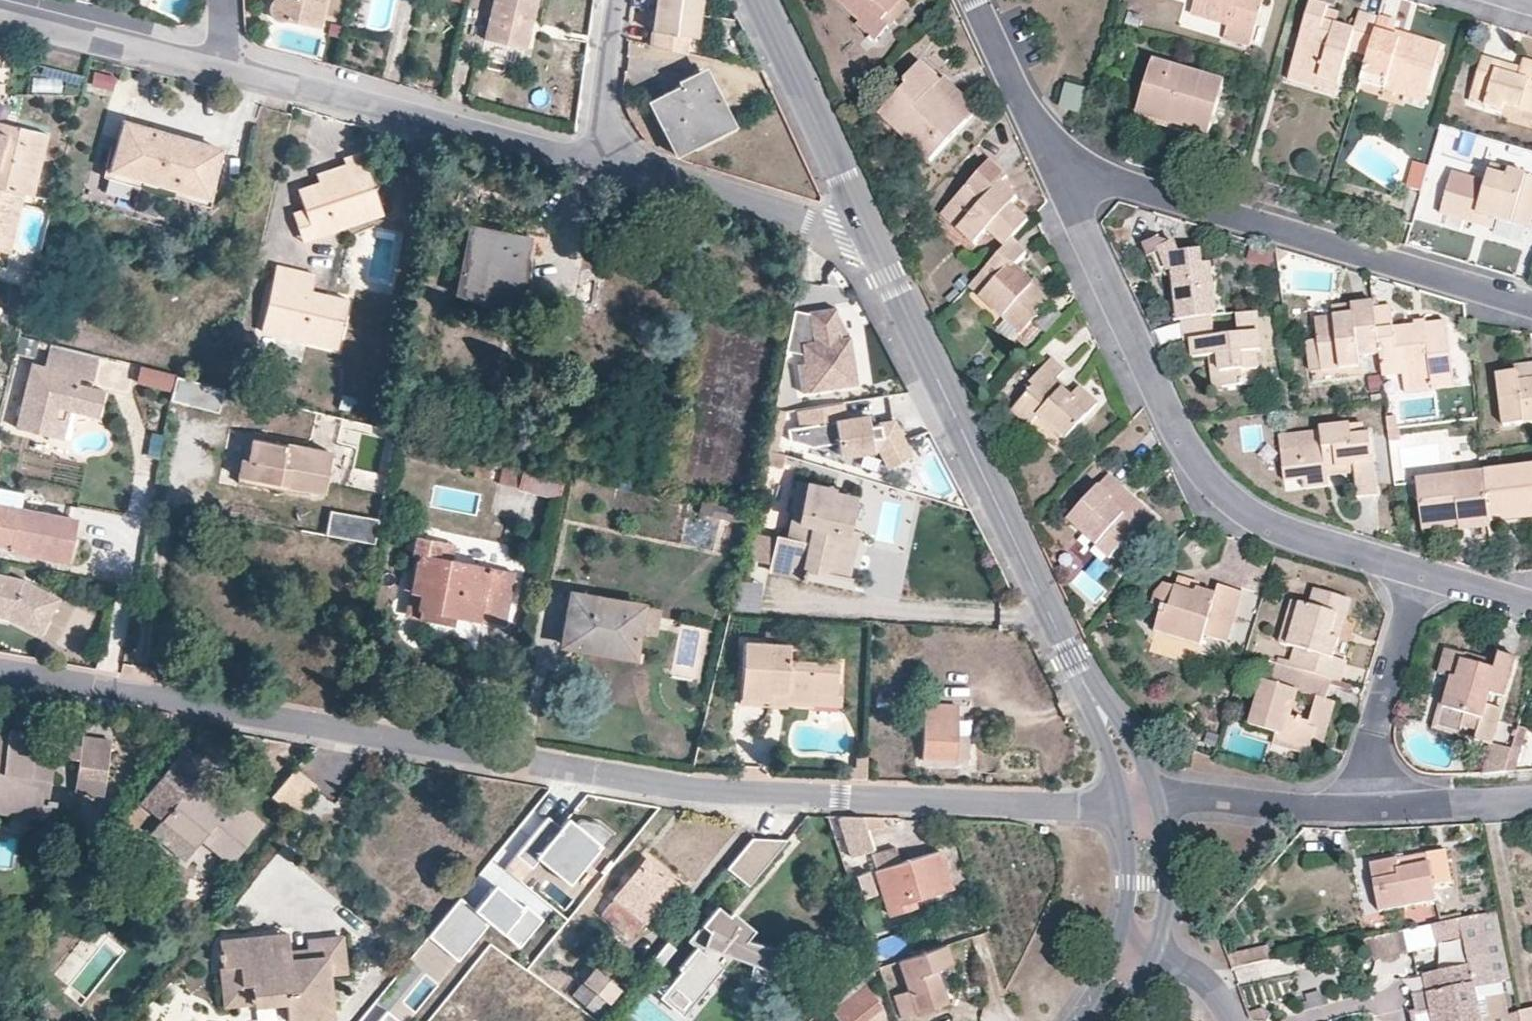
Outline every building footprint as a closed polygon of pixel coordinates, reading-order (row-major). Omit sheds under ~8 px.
[(271,2),(270,4),(269,7),(267,10),(268,13),(270,16),(273,19),(277,20),(283,21),(288,20),(320,28),(326,0),(272,0),(271,2)] [(537,0),(494,0),(485,38),(526,47),(537,0)] [(655,10),(697,16),(699,0),(657,0),(655,10)] [(902,0),(837,0),(860,21),(857,24),(874,40),(888,26),(882,21),(902,0)] [(903,0),(902,0),(882,21),(888,26),(889,28),(908,6),(903,0)] [(1190,15),(1228,26),(1224,39),(1249,47),(1262,0),(1195,0),(1190,15)] [(1354,30),(1334,25),(1323,22),(1327,9),(1328,6),(1311,2),(1291,68),(1319,76),(1326,50),(1346,56),(1348,49),(1366,55),(1366,54),(1377,16),(1360,11),(1354,30)] [(1339,12),(1327,9),(1323,22),(1334,25),(1339,12)] [(697,16),(655,10),(651,45),(684,53),(687,36),(694,37),(697,16)] [(1396,20),(1378,15),(1377,16),(1366,54),(1366,55),(1359,82),(1384,89),(1386,81),(1427,94),(1442,44),(1400,32),(1399,37),(1392,35),(1394,30),(1396,20)] [(1319,76),(1291,68),(1288,78),(1334,93),(1346,56),(1326,50),(1319,76)] [(1520,67),(1517,75),(1495,69),(1497,61),(1483,56),(1468,104),(1483,109),(1484,106),(1501,111),(1503,105),(1531,113),(1531,62),(1522,59),(1520,67)] [(1152,59),(1137,113),(1208,134),(1224,80),(1152,59)] [(923,60),(920,63),(941,81),(937,85),(971,116),(977,110),(923,60)] [(1520,67),(1497,61),(1495,69),(1517,75),(1520,67)] [(941,81),(920,63),(904,81),(907,84),(879,116),(929,162),(971,116),(937,85),(941,81)] [(705,67),(700,69),(724,119),(689,138),(693,147),(695,151),(736,129),(705,67)] [(724,119),(700,69),(677,81),(679,85),(647,101),(676,155),(693,147),(689,138),(724,119)] [(94,72),(91,87),(113,92),(117,77),(94,72)] [(1424,103),(1427,94),(1386,81),(1384,89),(1383,91),(1424,103)] [(1065,82),(1058,106),(1078,112),(1085,88),(1065,82)] [(17,107),(0,105),(0,118),(16,120),(17,107)] [(1503,105),(1501,111),(1531,121),(1531,113),(1503,105)] [(23,193),(32,196),(47,135),(0,123),(0,188),(23,193)] [(121,123),(108,169),(205,196),(218,149),(121,123)] [(976,145),(972,149),(980,157),(985,153),(976,145)] [(347,171),(318,181),(295,190),(301,209),(312,240),(383,215),(359,152),(343,158),(344,163),(347,171)] [(1420,188),(1426,162),(1410,158),(1404,184),(1420,188)] [(1004,247),(1013,237),(1028,219),(1011,204),(1018,196),(1003,182),(1009,175),(990,159),(941,215),(974,245),(987,232),(1004,247)] [(315,173),(318,181),(347,171),(344,163),(315,173)] [(1490,165),(1488,170),(1507,175),(1508,170),(1490,165)] [(1508,170),(1507,175),(1488,170),(1486,180),(1452,170),(1440,214),(1493,230),(1496,220),(1529,230),(1531,221),(1531,177),(1508,170)] [(7,253),(23,193),(0,188),(0,251),(7,253)] [(312,240),(301,209),(290,213),(301,244),(312,240)] [(465,221),(450,296),(517,309),(532,235),(465,221)] [(1218,316),(1212,266),(1204,267),(1203,252),(1182,254),(1179,243),(1165,246),(1163,236),(1147,239),(1155,272),(1168,269),(1173,269),(1179,320),(1181,320),(1211,317),(1218,316)] [(1165,246),(1179,243),(1163,236),(1165,246)] [(1013,237),(1004,247),(969,287),(1006,320),(1020,333),(1050,300),(1030,282),(1014,266),(1028,251),(1013,237)] [(276,265),(258,331),(336,350),(347,300),(311,291),(314,275),(276,265)] [(1229,315),(1223,265),(1212,266),(1218,316),(1227,315),(1229,315)] [(1179,320),(1173,269),(1168,269),(1174,321),(1179,320)] [(1034,276),(1030,282),(1050,300),(1055,295),(1034,276)] [(1380,355),(1375,307),(1374,300),(1332,306),(1333,315),(1314,318),(1317,339),(1320,369),(1320,371),(1360,367),(1358,357),(1380,355)] [(1426,324),(1414,324),(1393,326),(1389,305),(1375,307),(1380,355),(1383,376),(1402,375),(1405,393),(1455,388),(1446,322),(1426,324)] [(810,310),(796,306),(787,348),(804,352),(805,362),(799,362),(802,389),(858,381),(851,334),(849,334),(840,335),(837,310),(836,306),(810,310)] [(840,335),(849,334),(837,310),(840,335)] [(1258,312),(1235,315),(1236,334),(1213,336),(1211,317),(1181,320),(1184,341),(1190,340),(1191,358),(1209,356),(1217,355),(1221,388),(1241,385),(1240,371),(1259,368),(1258,352),(1263,350),(1258,312)] [(1012,342),(1020,333),(1006,320),(999,329),(1012,342)] [(1320,369),(1317,339),(1306,341),(1309,370),(1320,369)] [(102,356),(49,343),(43,367),(31,364),(16,428),(54,437),(61,406),(73,408),(102,415),(108,390),(81,384),(72,382),(73,375),(97,381),(102,356)] [(1217,355),(1209,356),(1212,389),(1221,388),(1217,355)] [(1051,358),(1029,382),(1034,385),(1010,410),(1029,426),(1039,415),(1064,440),(1097,404),(1079,387),(1071,395),(1063,387),(1064,385),(1056,378),(1064,370),(1051,358)] [(1515,372),(1517,372),(1518,381),(1531,380),(1531,364),(1515,366),(1515,372)] [(223,384),(175,372),(169,396),(217,408),(223,384)] [(1515,372),(1496,375),(1501,426),(1523,424),(1523,426),(1531,424),(1531,380),(1518,381),(1517,372),(1515,372)] [(81,384),(82,378),(73,375),(72,382),(81,384)] [(888,455),(908,446),(894,418),(870,422),(869,412),(845,416),(843,401),(799,408),(801,423),(787,425),(785,437),(809,441),(838,436),(840,447),(879,441),(888,455)] [(66,439),(73,408),(61,406),(54,437),(66,439)] [(1351,435),(1350,425),(1350,423),(1320,428),(1320,431),(1280,435),(1284,482),(1302,480),(1303,489),(1327,486),(1326,478),(1325,469),(1354,467),(1355,474),(1358,497),(1379,495),(1370,433),(1365,434),(1351,435)] [(1351,435),(1365,434),(1363,423),(1350,425),(1351,435)] [(1400,431),(1401,444),(1429,442),(1428,429),(1400,431)] [(246,430),(243,451),(257,454),(254,471),(259,472),(266,433),(246,430)] [(281,436),(266,433),(259,472),(319,483),(326,442),(282,434),(281,436)] [(518,487),(525,456),(470,444),(465,468),(475,470),(474,476),(490,480),(494,464),(504,467),(500,483),(518,487)] [(776,450),(764,448),(761,462),(782,467),(783,458),(784,452),(776,450)] [(257,454),(243,451),(236,450),(233,468),(254,471),(257,454)] [(559,497),(566,465),(525,456),(518,487),(518,489),(559,497)] [(1531,508),(1531,461),(1484,467),(1490,513),(1531,508)] [(1326,478),(1355,474),(1354,467),(1325,469),(1326,478)] [(1490,513),(1484,467),(1416,475),(1421,521),(1490,513)] [(1128,546),(1144,529),(1112,500),(1123,490),(1124,487),(1109,474),(1068,520),(1108,558),(1122,542),(1128,546)] [(795,479),(794,478),(788,508),(791,509),(786,537),(805,541),(808,526),(795,523),(805,481),(795,479)] [(833,487),(805,481),(795,523),(808,526),(805,541),(786,537),(775,534),(774,537),(768,564),(766,571),(798,578),(800,570),(848,580),(858,532),(848,529),(855,494),(833,489),(833,487)] [(24,508),(18,507),(20,493),(0,490),(0,545),(8,547),(7,551),(67,562),(76,519),(24,508)] [(1155,517),(1123,490),(1112,500),(1144,529),(1155,517)] [(1490,513),(1490,519),(1531,514),(1531,508),(1490,513)] [(1490,519),(1490,513),(1421,521),(1422,526),(1458,521),(1459,527),(1491,523),(1490,519)] [(768,564),(774,537),(756,533),(749,560),(768,564)] [(504,624),(515,574),(449,560),(436,557),(439,541),(414,535),(411,551),(415,553),(407,593),(416,595),(414,606),(454,615),(479,620),(479,619),(504,624)] [(452,544),(439,541),(436,557),(449,560),(452,544)] [(737,576),(731,606),(748,609),(754,580),(737,576)] [(1195,591),(1196,588),(1197,581),(1179,576),(1177,586),(1195,591)] [(0,578),(0,617),(1,615),(6,616),(5,620),(7,620),(26,628),(43,592),(20,581),(0,578)] [(1195,591),(1177,586),(1176,587),(1164,584),(1155,592),(1151,604),(1162,607),(1155,633),(1200,646),(1203,636),(1227,643),(1241,592),(1219,584),(1216,593),(1196,588),(1195,591)] [(1335,658),(1340,640),(1333,638),(1339,616),(1346,618),(1351,600),(1314,588),(1309,606),(1291,601),(1279,643),(1294,648),(1291,660),(1288,667),(1333,679),(1341,682),(1348,662),(1335,658)] [(645,604),(568,590),(558,647),(635,659),(640,631),(645,606),(645,604)] [(56,598),(43,592),(26,628),(39,635),(56,598)] [(416,595),(407,593),(402,615),(451,627),(454,615),(414,606),(416,595)] [(645,606),(640,631),(656,634),(660,609),(645,606)] [(1340,640),(1346,618),(1339,616),(1333,638),(1340,640)] [(806,692),(840,694),(841,683),(835,682),(836,660),(788,658),(788,643),(743,641),(739,699),(766,700),(765,706),(785,707),(786,703),(805,704),(806,692)] [(1466,655),(1444,649),(1438,672),(1452,676),(1460,679),(1457,691),(1448,688),(1442,707),(1437,725),(1462,732),(1464,727),(1477,731),(1476,736),(1494,741),(1503,710),(1487,706),(1491,694),(1506,699),(1518,658),(1499,653),(1497,660),(1494,669),(1465,660),(1466,655)] [(1466,655),(1465,660),(1494,669),(1497,660),(1467,652),(1466,655)] [(1277,656),(1275,663),(1288,667),(1291,660),(1277,656)] [(1275,663),(1256,658),(1255,664),(1273,670),(1275,663)] [(1273,670),(1270,683),(1260,681),(1247,725),(1276,733),(1273,744),(1309,754),(1313,741),(1323,744),(1336,703),(1326,700),(1333,679),(1288,667),(1275,663),(1273,670)] [(1460,679),(1452,676),(1448,688),(1457,691),(1460,679)] [(840,705),(840,694),(806,692),(805,704),(840,705)] [(1300,692),(1297,702),(1314,707),(1316,697),(1300,692)] [(956,733),(957,704),(924,702),(921,761),(954,763),(956,733)] [(54,751),(53,755),(77,758),(79,745),(35,739),(36,734),(7,730),(7,736),(0,735),(0,743),(54,751)] [(964,733),(956,733),(954,763),(962,763),(964,733)] [(79,745),(77,758),(74,778),(104,782),(110,741),(80,736),(79,745)] [(0,743),(0,803),(30,808),(35,779),(49,781),(53,755),(54,751),(0,743)] [(234,817),(214,800),(211,804),(205,799),(208,795),(215,787),(199,774),(205,766),(184,748),(139,802),(160,820),(194,848),(195,847),(201,839),(229,863),(261,825),(241,809),(234,817)] [(1523,751),(1512,748),(1505,771),(1519,770),(1523,751)] [(272,796),(296,816),(318,789),(294,770),(272,796)] [(104,782),(74,778),(73,791),(103,795),(104,782)] [(49,781),(35,779),(30,808),(0,803),(0,812),(52,819),(55,800),(47,799),(49,781)] [(211,804),(214,800),(208,795),(205,799),(211,804)] [(862,817),(837,818),(849,854),(872,848),(862,817)] [(194,848),(160,820),(149,833),(184,861),(194,848)] [(750,839),(725,870),(748,888),(786,841),(750,839)] [(893,848),(870,856),(875,871),(898,863),(893,848)] [(898,863),(875,871),(888,914),(917,905),(914,899),(950,888),(938,850),(898,863)] [(1426,852),(1370,865),(1381,912),(1435,900),(1426,852)] [(647,860),(600,915),(629,938),(674,883),(647,860)] [(868,877),(861,879),(864,887),(871,885),(868,877)] [(679,973),(672,982),(695,1001),(753,931),(730,913),(727,917),(715,907),(686,943),(694,949),(677,971),(679,973)] [(1493,912),(1431,925),(1435,944),(1462,937),(1468,967),(1424,976),(1433,1020),(1479,1020),(1475,1001),(1472,986),(1507,979),(1493,912)] [(289,935),(265,936),(266,945),(274,944),(285,953),(287,961),(330,959),(331,975),(345,975),(341,940),(310,941),(311,950),(290,952),(289,935)] [(1385,935),(1371,941),(1378,961),(1393,956),(1385,935)] [(331,975),(330,959),(287,961),(285,953),(274,944),(266,945),(265,936),(222,940),(223,967),(241,966),(242,982),(252,983),(253,1003),(286,1001),(289,1020),(292,1020),(334,1018),(331,975)] [(897,960),(908,990),(894,995),(902,1017),(947,1002),(936,970),(952,964),(946,944),(897,960)] [(756,945),(748,980),(778,988),(785,960),(780,959),(781,956),(756,945)] [(1230,961),(1268,958),(1267,945),(1229,948),(1230,961)] [(241,966),(223,967),(226,1004),(253,1003),(252,983),(242,982),(241,966)] [(598,1014),(619,987),(594,967),(571,993),(598,1014)] [(672,982),(658,999),(681,1018),(695,1001),(672,982)] [(832,1012),(839,1020),(862,1020),(881,1006),(866,986),(832,1012)] [(1308,1010),(1323,1009),(1322,990),(1286,992),(1287,1020),(1308,1020),(1308,1010)] [(1479,1020),(1503,1020),(1505,1020),(1500,996),(1475,1001),(1479,1020)] [(1518,1012),(1520,1020),(1531,1020),(1531,1010),(1518,1012)]
